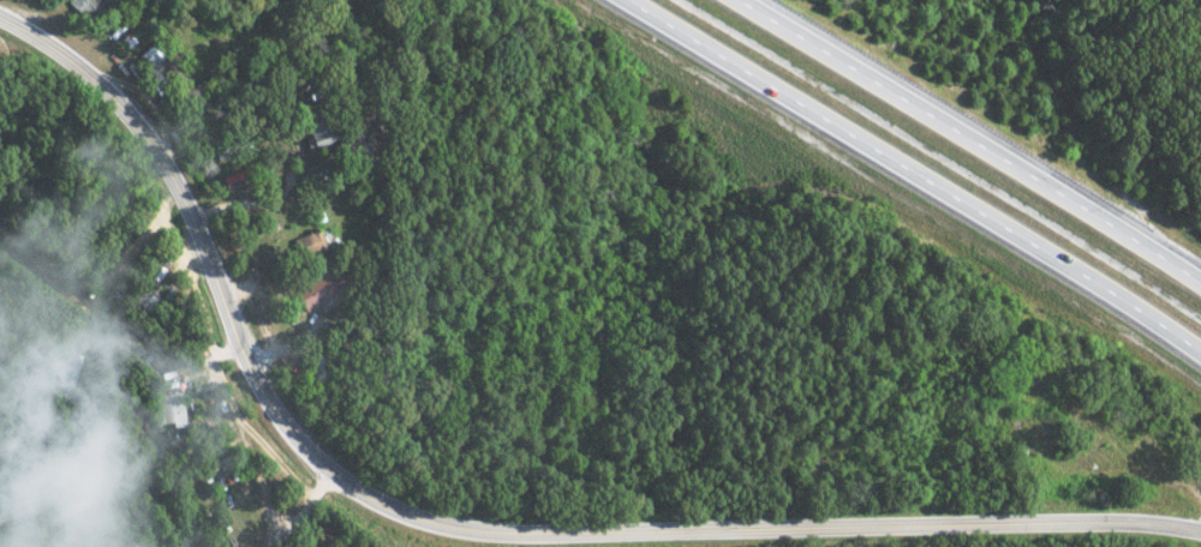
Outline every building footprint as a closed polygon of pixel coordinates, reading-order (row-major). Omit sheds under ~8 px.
[(82,17),(94,2),(92,0),(62,0),(82,17)] [(308,147),(331,140),(324,116),(301,124),(308,147)] [(294,256),(322,249),(317,230),(289,237),(294,256)] [(301,310),(334,298),(325,274),(292,287),(301,310)] [(153,422),(181,422),(181,394),(153,394),(153,422)]
